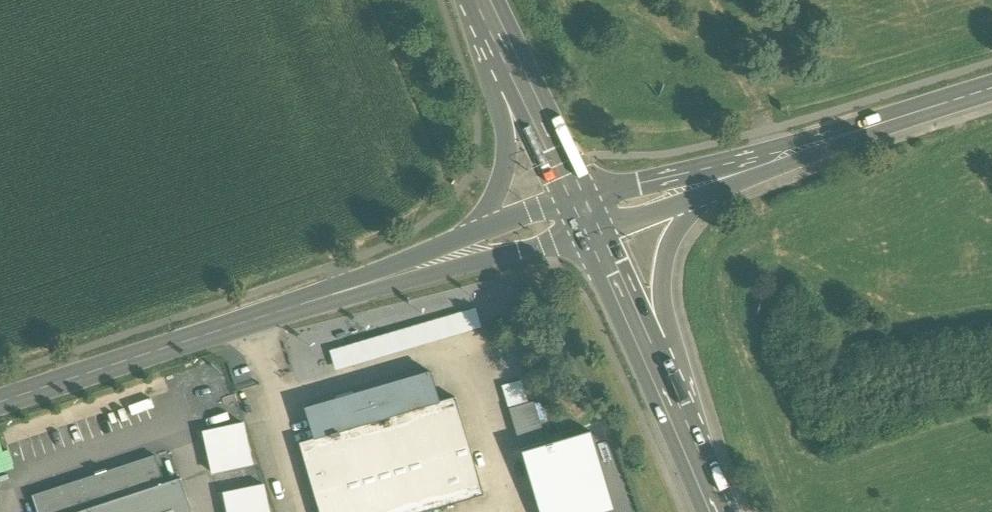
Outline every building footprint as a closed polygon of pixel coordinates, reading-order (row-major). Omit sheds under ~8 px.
[(335,366),(483,329),(478,309),(330,347),(335,366)] [(306,409),(316,439),(300,443),(321,511),(428,511),(434,510),(485,495),(456,397),(441,402),(432,372),(306,409)] [(535,402),(510,409),(522,449),(525,448),(547,442),(535,402)] [(204,429),(214,474),(255,464),(245,420),(204,429)] [(547,442),(525,448),(542,507),(564,501),(547,442)] [(14,469),(8,451),(3,452),(0,453),(0,474),(14,469)] [(33,496),(38,511),(192,511),(181,479),(166,484),(157,456),(33,496)] [(224,491),(229,511),(273,511),(265,481),(224,491)]
